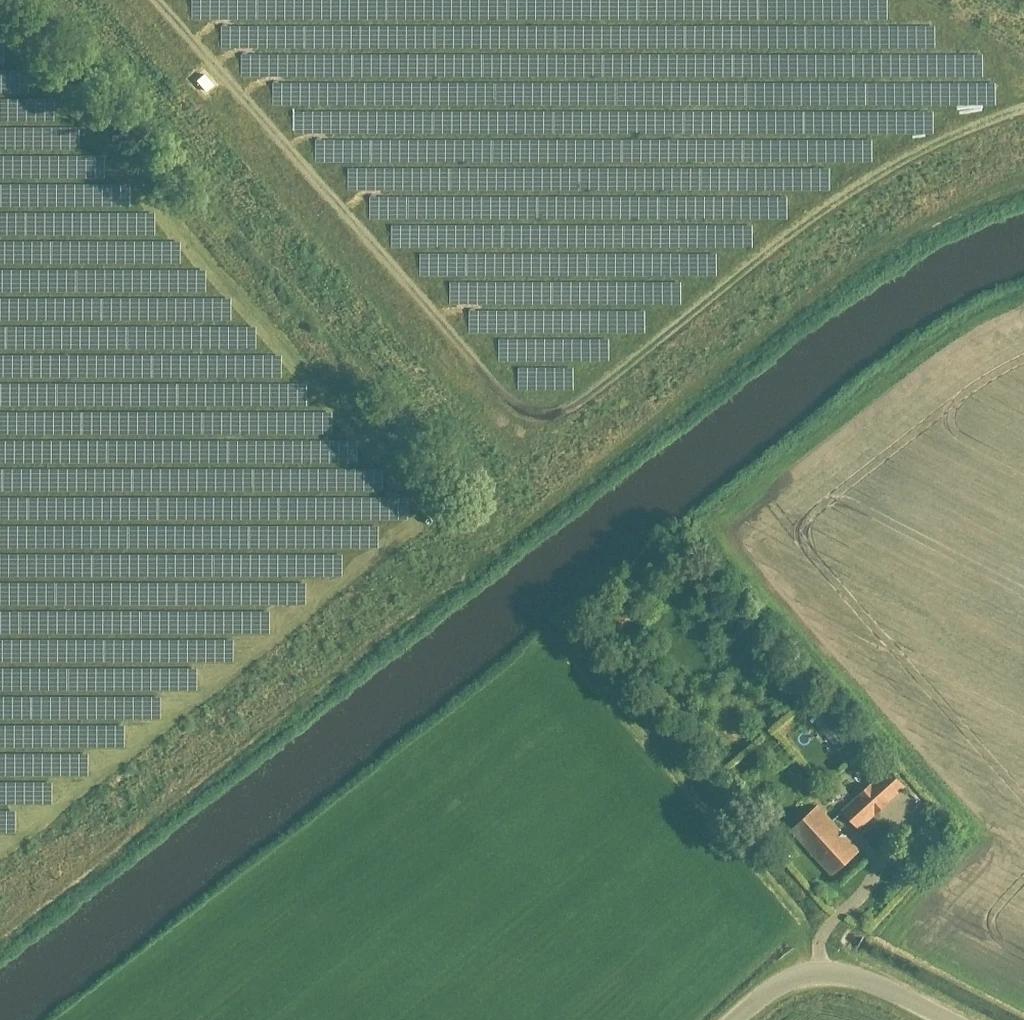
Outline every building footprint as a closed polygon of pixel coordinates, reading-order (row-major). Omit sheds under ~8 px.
[(842,812),(858,830),(904,789),(888,771),(842,812)] [(791,831),(831,875),(857,852),(817,808),(791,831)]
